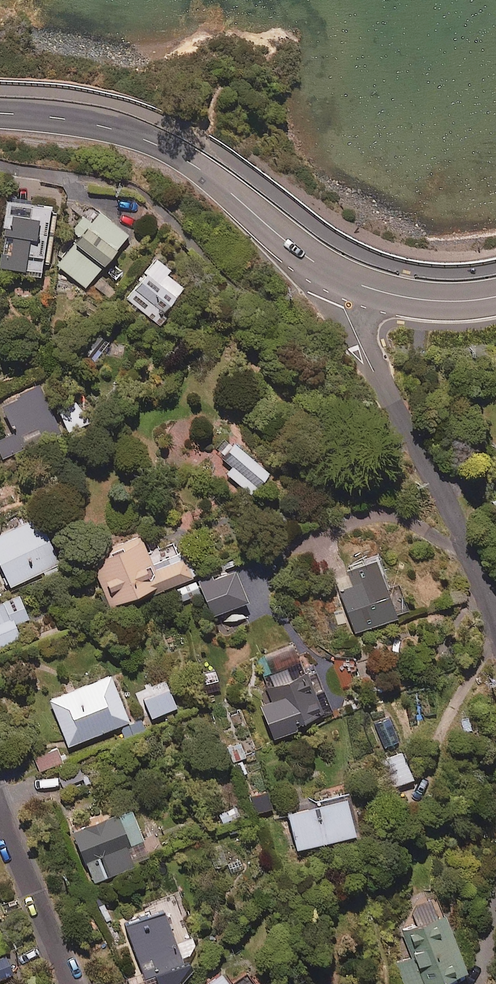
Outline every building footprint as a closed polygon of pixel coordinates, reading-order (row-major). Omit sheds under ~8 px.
[(0,193),(0,261),(18,263),(18,269),(36,270),(37,259),(46,260),(51,204),(41,203),(42,196),(0,193)] [(126,228),(94,205),(53,260),(84,284),(126,228)] [(167,264),(150,252),(120,293),(153,317),(179,282),(163,270),(167,264)] [(107,339),(88,326),(75,345),(94,358),(107,339)] [(34,380),(0,396),(0,406),(10,426),(0,431),(0,456),(2,459),(59,431),(34,380)] [(267,469),(225,437),(208,459),(249,491),(267,469)] [(0,524),(0,570),(8,586),(57,562),(31,509),(0,524)] [(145,552),(137,532),(88,552),(107,599),(157,579),(160,585),(190,572),(176,539),(145,552)] [(245,598),(231,565),(176,588),(181,599),(200,591),(209,612),(245,598)] [(354,631),(395,614),(378,572),(368,576),(364,565),(332,579),(354,631)] [(17,592),(0,600),(0,644),(18,636),(12,622),(27,616),(17,592)] [(308,674),(296,644),(257,660),(272,696),(257,703),(271,736),(298,725),(296,720),(323,709),(308,674)] [(126,719),(107,671),(46,696),(66,744),(126,719)] [(397,739),(388,715),(373,721),(382,745),(397,739)] [(244,756),(246,755),(239,738),(224,745),(230,761),(244,756)] [(61,759),(55,744),(32,754),(38,769),(61,759)] [(412,776),(400,750),(384,757),(396,784),(412,776)] [(230,761),(229,762),(236,778),(250,772),(244,756),(230,761)] [(85,784),(80,768),(58,775),(63,791),(85,784)] [(353,827),(342,791),(284,809),(295,845),(353,827)] [(149,857),(129,806),(70,829),(91,880),(149,857)] [(436,897),(413,906),(421,927),(404,933),(413,956),(397,962),(405,983),(423,983),(463,969),(436,897)] [(179,962),(160,910),(123,924),(142,976),(179,962)] [(6,953),(0,956),(0,977),(13,972),(6,953)] [(218,969),(199,983),(254,983),(243,970),(228,983),(218,969)]
